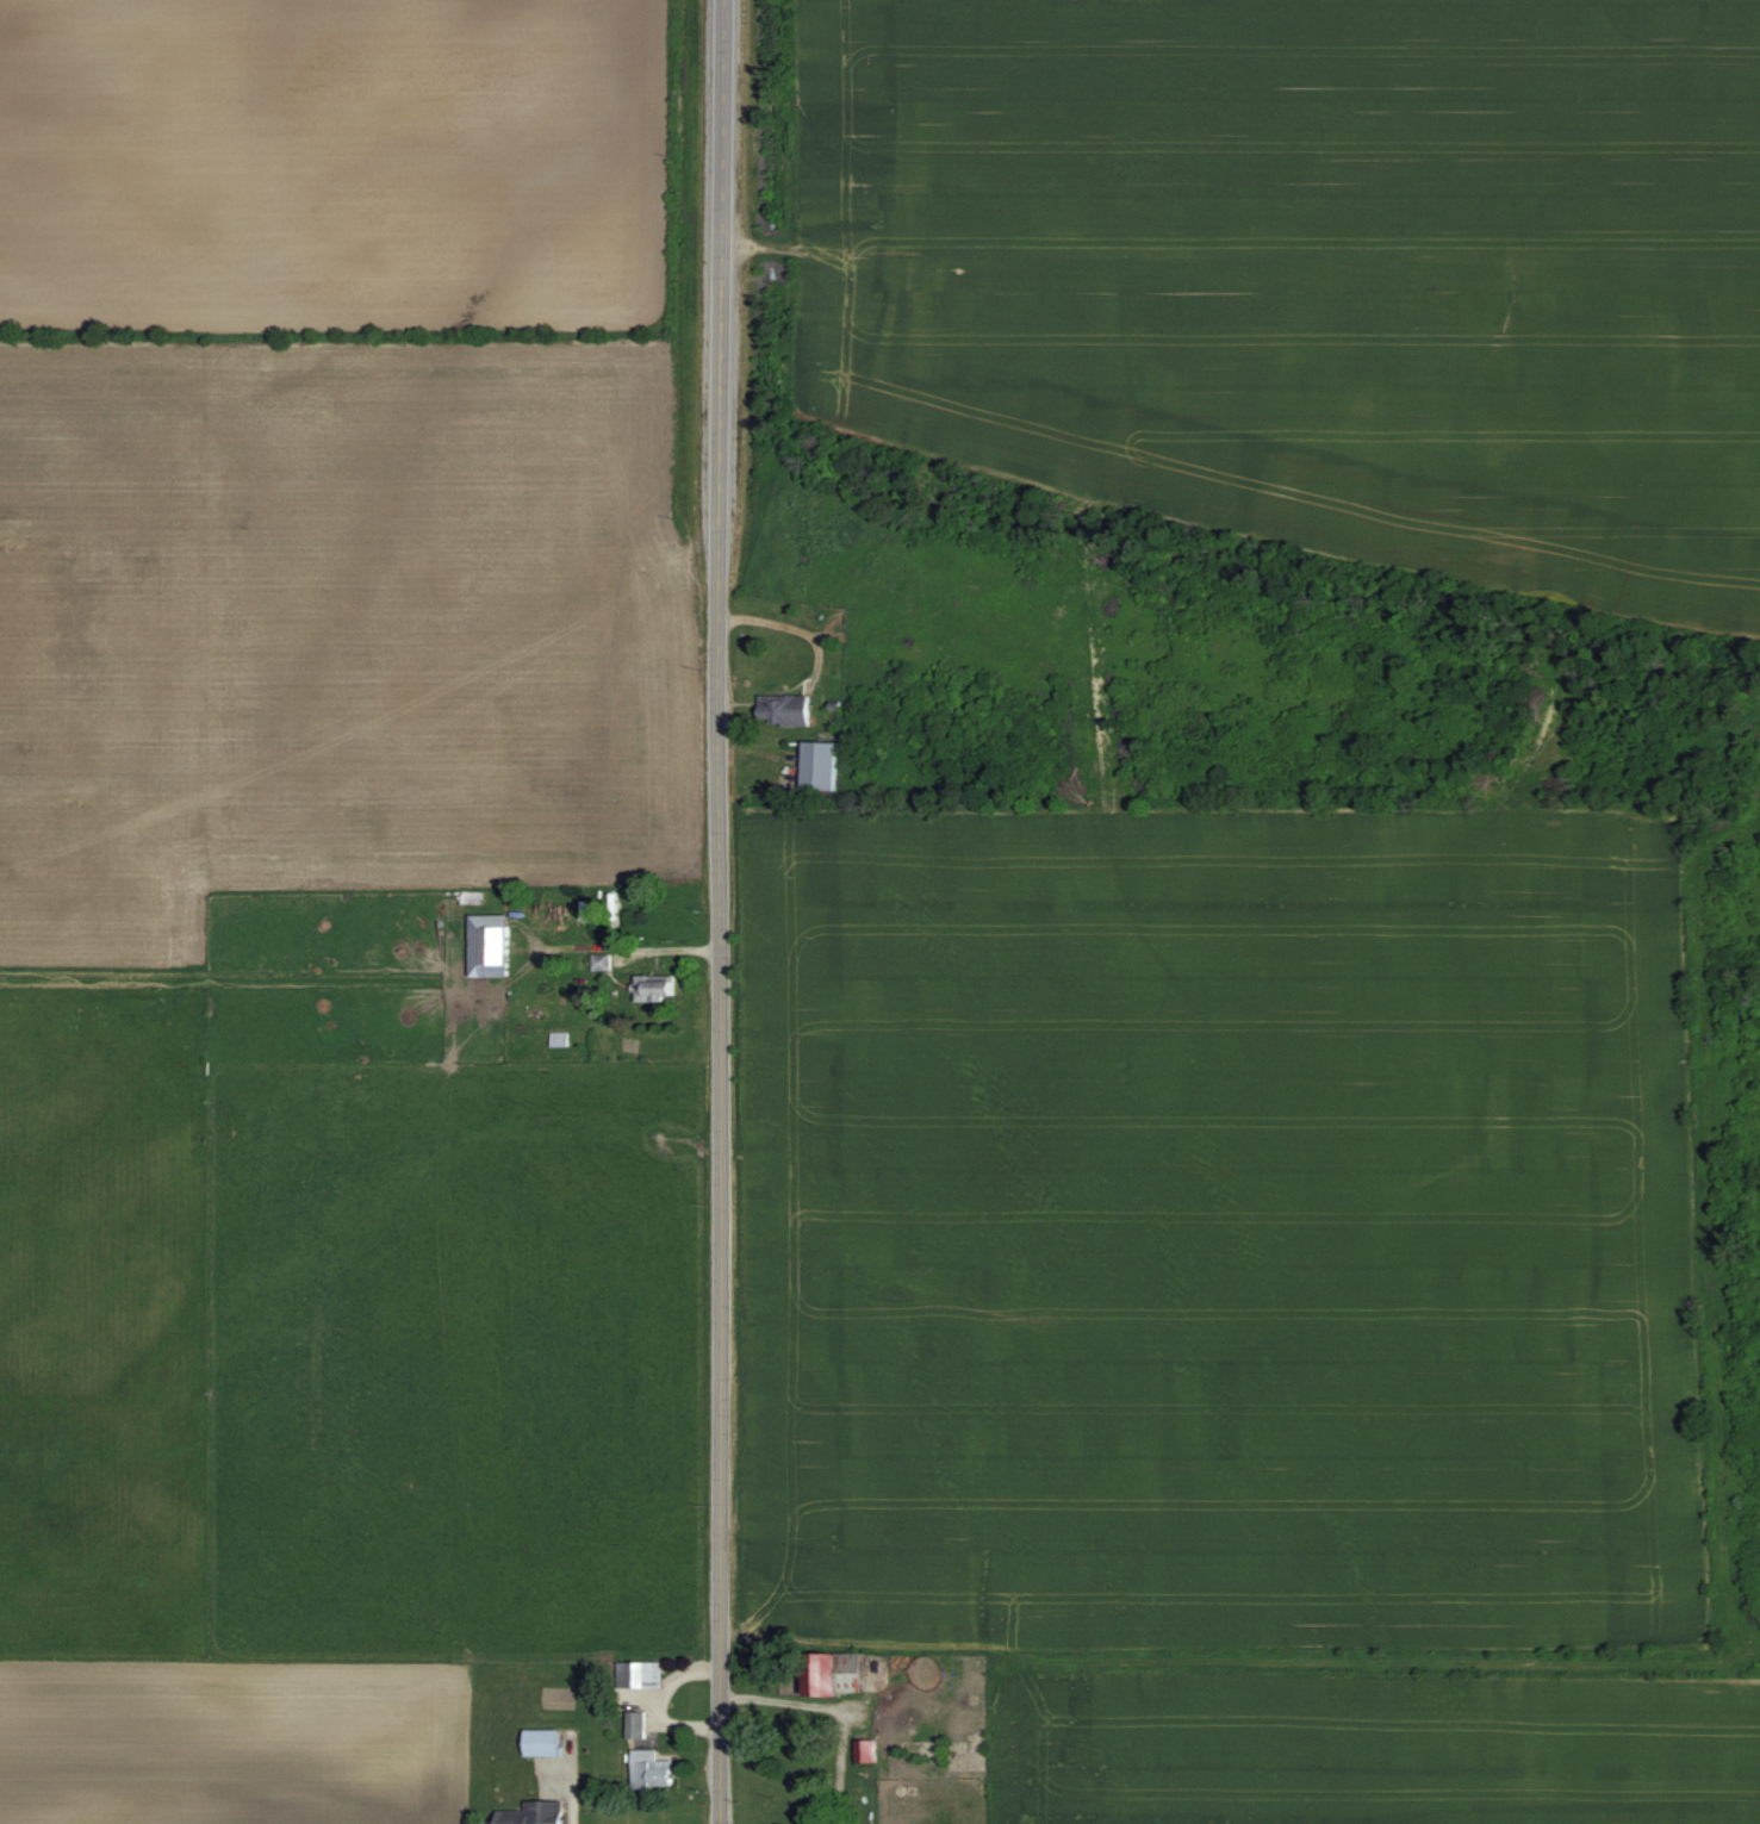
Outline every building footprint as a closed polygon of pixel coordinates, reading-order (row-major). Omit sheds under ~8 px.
[(817,724),(817,693),(764,693),(764,724),(817,724)] [(843,740),(808,739),(807,789),(842,789),(843,740)] [(477,976),(518,976),(518,913),(477,913),(477,976)] [(642,999),(685,999),(685,971),(642,971),(642,999)] [(810,1692),(865,1692),(865,1649),(810,1649),(810,1692)] [(664,1687),(664,1660),(621,1660),(621,1687),(664,1687)] [(648,1736),(648,1710),(630,1710),(630,1736),(648,1736)] [(530,1754),(564,1754),(564,1728),(530,1728),(530,1754)] [(879,1737),(858,1737),(858,1760),(879,1760),(879,1737)] [(636,1748),(636,1788),(676,1788),(676,1759),(660,1759),(660,1748),(636,1748)] [(528,1799),(528,1808),(501,1808),(501,1823),(567,1823),(567,1799),(528,1799)]
